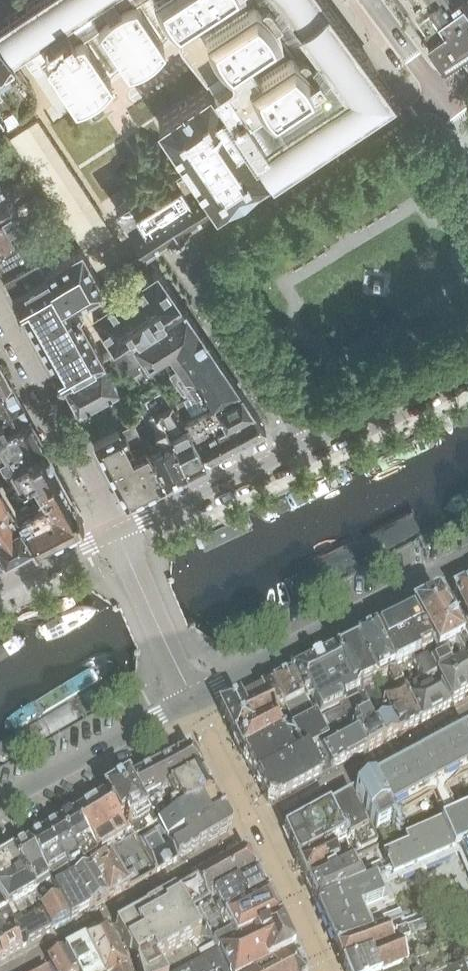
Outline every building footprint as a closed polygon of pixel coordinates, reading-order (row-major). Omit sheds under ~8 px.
[(266,162),(269,166),(301,146),(308,141),(309,143),(342,121),(351,115),(391,89),(325,0),(32,0),(27,4),(28,6),(8,19),(23,43),(17,47),(20,52),(20,53),(31,69),(32,70),(33,71),(35,72),(36,72),(38,72),(40,72),(41,71),(44,69),(62,96),(68,92),(73,100),(76,99),(80,98),(83,97),(87,95),(90,94),(93,92),(96,90),(99,88),(102,85),(104,83),(106,80),(112,72),(114,71),(120,67),(122,66),(131,63),(136,62),(140,60),(143,58),(147,56),(151,53),(154,50),(157,47),(160,44),(164,38),(166,36),(168,35),(170,33),(173,32),(175,31),(178,30),(224,101),(219,105),(207,87),(157,121),(181,156),(151,176),(155,182),(115,208),(143,250),(265,172),(261,166),(266,162)] [(417,15),(441,0),(406,0),(417,15)] [(417,15),(446,55),(467,41),(467,0),(441,0),(417,15)] [(11,68),(0,52),(0,75),(11,68)] [(9,139),(79,245),(84,252),(94,245),(103,239),(112,233),(37,120),(28,127),(9,139)] [(9,213),(17,209),(7,195),(0,199),(0,218),(9,213)] [(13,241),(23,236),(18,226),(9,213),(0,218),(0,248),(13,241)] [(23,236),(13,241),(0,248),(0,269),(1,270),(41,250),(31,232),(23,236)] [(46,257),(40,261),(37,263),(41,268),(9,285),(28,318),(59,377),(60,377),(101,357),(106,354),(84,310),(81,307),(78,301),(101,285),(79,245),(48,261),(46,257)] [(1,270),(9,285),(41,268),(37,263),(40,261),(46,257),(41,250),(1,270)] [(154,265),(153,266),(84,310),(106,354),(132,340),(182,306),(154,265)] [(203,388),(209,398),(235,384),(182,306),(132,340),(144,359),(146,363),(167,350),(179,368),(168,374),(185,397),(195,392),(203,388)] [(101,357),(60,377),(77,410),(117,389),(112,378),(120,373),(144,359),(132,340),(106,354),(101,357)] [(9,383),(0,366),(0,388),(9,383)] [(164,479),(187,467),(171,429),(184,422),(172,403),(179,399),(168,378),(140,393),(148,407),(144,409),(155,429),(142,436),(147,445),(164,479)] [(0,388),(0,409),(18,399),(9,383),(0,388)] [(239,389),(235,384),(209,398),(203,388),(195,392),(203,407),(192,413),(183,397),(179,399),(172,403),(184,422),(192,434),(249,404),(239,389)] [(0,409),(0,420),(1,419),(6,427),(27,415),(22,406),(18,399),(0,409)] [(249,404),(192,434),(207,457),(264,427),(249,404)] [(9,433),(22,455),(42,444),(36,432),(27,415),(6,427),(1,419),(0,420),(0,439),(9,433)] [(91,436),(113,478),(137,464),(131,450),(147,445),(142,436),(132,416),(118,423),(117,423),(91,436)] [(207,457),(192,434),(184,422),(171,429),(187,467),(207,457)] [(0,439),(0,469),(3,475),(11,474),(16,483),(5,490),(6,492),(16,509),(35,542),(58,531),(63,528),(78,521),(80,514),(78,510),(71,496),(67,489),(52,462),(42,444),(22,455),(9,433),(0,439)] [(147,445),(131,450),(137,464),(113,478),(124,499),(156,483),(164,479),(147,445)] [(344,475),(257,514),(264,531),(351,492),(344,475)] [(445,504),(453,520),(467,512),(467,492),(445,504)] [(5,557),(30,545),(19,524),(16,525),(0,494),(0,549),(5,557)] [(421,514),(369,542),(378,559),(430,531),(421,514)] [(239,519),(185,543),(191,557),(245,533),(239,519)] [(350,548),(287,582),(297,601),(360,567),(350,548)] [(452,592),(467,622),(467,584),(452,592)] [(426,637),(451,624),(439,603),(438,602),(438,601),(437,601),(435,601),(434,601),(433,601),(433,602),(420,608),(414,611),(414,612),(412,612),(426,637)] [(433,651),(426,637),(412,612),(400,619),(420,658),(433,651)] [(378,639),(395,670),(420,658),(400,619),(374,632),(378,639)] [(467,651),(451,624),(426,637),(433,651),(437,657),(454,647),(458,655),(467,651)] [(374,632),(356,641),(377,680),(387,674),(394,688),(402,684),(395,670),(378,639),(377,639),(374,632)] [(373,683),(377,680),(356,641),(292,673),(306,698),(317,718),(357,697),(365,715),(371,727),(390,717),(383,702),(373,683)] [(467,651),(458,655),(463,663),(458,666),(459,668),(456,670),(467,692),(467,653),(467,651)] [(429,666),(450,707),(467,697),(467,692),(456,670),(459,668),(458,666),(451,669),(445,657),(429,666)] [(413,668),(420,682),(436,715),(450,707),(429,666),(426,662),(413,668)] [(289,706),(306,698),(292,673),(276,681),(289,706)] [(254,691),(269,721),(272,720),(282,716),(279,711),(285,708),(292,724),(278,730),(281,735),(317,718),(306,698),(289,706),(276,681),(272,682),(254,691)] [(436,715),(420,682),(404,690),(420,724),(436,715)] [(390,717),(399,734),(400,735),(420,724),(404,690),(383,702),(390,717)] [(255,728),(269,721),(254,691),(241,698),(255,728)] [(357,697),(317,718),(329,741),(294,760),(296,763),(308,756),(319,779),(365,753),(354,734),(359,732),(353,721),(365,715),(357,697)] [(218,709),(242,756),(281,735),(278,730),(277,731),(272,720),(269,721),(255,728),(241,698),(237,700),(218,709)] [(354,734),(365,753),(399,734),(390,717),(371,727),(365,715),(353,721),(359,732),(354,734)] [(281,735),(242,756),(256,781),(294,760),(329,741),(317,718),(281,735)] [(459,780),(467,775),(467,738),(465,730),(414,758),(373,780),(397,819),(410,813),(430,798),(444,791),(459,780)] [(191,775),(199,770),(189,749),(188,749),(188,748),(157,765),(169,786),(191,775)] [(296,793),(319,779),(308,756),(296,763),(294,760),(256,781),(267,802),(275,804),(296,793)] [(157,765),(127,782),(139,803),(169,786),(157,765)] [(152,827),(159,824),(204,799),(213,794),(200,770),(191,775),(169,786),(139,803),(152,827)] [(398,826),(372,781),(355,791),(379,835),(398,826)] [(139,803),(127,782),(104,796),(121,824),(125,821),(133,838),(136,842),(161,829),(159,824),(152,827),(139,803)] [(330,805),(329,806),(346,839),(348,838),(355,852),(376,841),(351,793),(334,803),(330,805)] [(161,829),(169,841),(222,812),(214,795),(213,795),(205,800),(204,799),(159,824),(161,829)] [(121,824),(104,796),(72,817),(96,856),(100,854),(115,844),(117,847),(133,838),(125,821),(121,824)] [(285,836),(297,862),(330,848),(344,840),(329,806),(287,829),(285,836)] [(327,927),(336,949),(370,934),(385,928),(379,915),(364,921),(354,900),(380,889),(379,889),(457,855),(467,879),(467,809),(449,818),(405,838),(407,845),(383,856),(390,870),(384,873),(363,883),(317,905),(327,927)] [(179,859),(228,831),(230,824),(222,812),(169,841),(179,859)] [(82,865),(96,856),(72,817),(57,826),(82,865)] [(82,865),(57,826),(42,835),(65,874),(70,881),(86,872),(82,865)] [(177,860),(179,859),(169,841),(161,829),(136,842),(154,873),(156,872),(159,870),(173,863),(176,861),(177,860)] [(65,874),(42,835),(26,844),(49,884),(65,874)] [(344,840),(330,848),(297,862),(306,883),(339,866),(352,859),(344,840)] [(58,899),(49,884),(26,844),(11,855),(41,908),(58,899)] [(206,900),(247,877),(256,872),(244,851),(195,879),(196,882),(206,900)] [(82,865),(86,872),(106,902),(129,888),(108,857),(103,860),(100,854),(96,856),(82,865)] [(11,855),(0,861),(0,871),(30,920),(41,913),(45,911),(60,902),(58,899),(41,908),(11,855)] [(339,866),(306,883),(316,905),(317,905),(363,883),(384,873),(380,863),(358,872),(352,859),(339,866)] [(0,871),(0,905),(4,912),(14,929),(23,924),(30,920),(0,871)] [(70,881),(89,911),(106,902),(86,872),(70,881)] [(258,899),(267,895),(256,873),(247,878),(247,877),(206,900),(209,904),(218,921),(258,899)] [(60,902),(70,922),(89,911),(70,881),(65,874),(49,884),(58,899),(60,902)] [(176,894),(174,891),(145,908),(146,909),(115,926),(136,963),(138,970),(163,970),(156,959),(200,936),(188,915),(197,911),(209,904),(206,900),(196,882),(176,894)] [(280,921),(267,895),(258,900),(258,899),(218,921),(209,904),(197,911),(217,951),(271,926),(280,921)] [(41,913),(51,932),(70,922),(60,902),(45,911),(41,913)] [(4,912),(0,914),(0,936),(1,938),(0,939),(0,958),(1,960),(21,948),(11,931),(14,929),(4,912)] [(336,949),(343,967),(432,934),(426,923),(428,922),(423,912),(385,928),(370,934),(336,949)] [(23,924),(33,942),(51,932),(41,913),(30,920),(23,924)] [(283,928),(280,922),(271,926),(217,951),(180,970),(254,970),(271,963),(285,957),(294,951),(283,928)] [(21,948),(33,942),(23,924),(14,929),(11,931),(21,948)] [(127,968),(107,929),(95,935),(113,970),(122,970),(127,968)] [(432,934),(343,967),(345,970),(398,970),(436,954),(441,952),(432,934)] [(95,935),(83,941),(98,970),(113,970),(95,935)] [(83,941),(65,951),(74,970),(98,970),(83,941)] [(65,951),(47,961),(52,970),(74,970),(65,951)] [(294,951),(285,957),(271,963),(254,970),(304,970),(294,951)] [(436,954),(398,970),(443,970),(436,954)]
